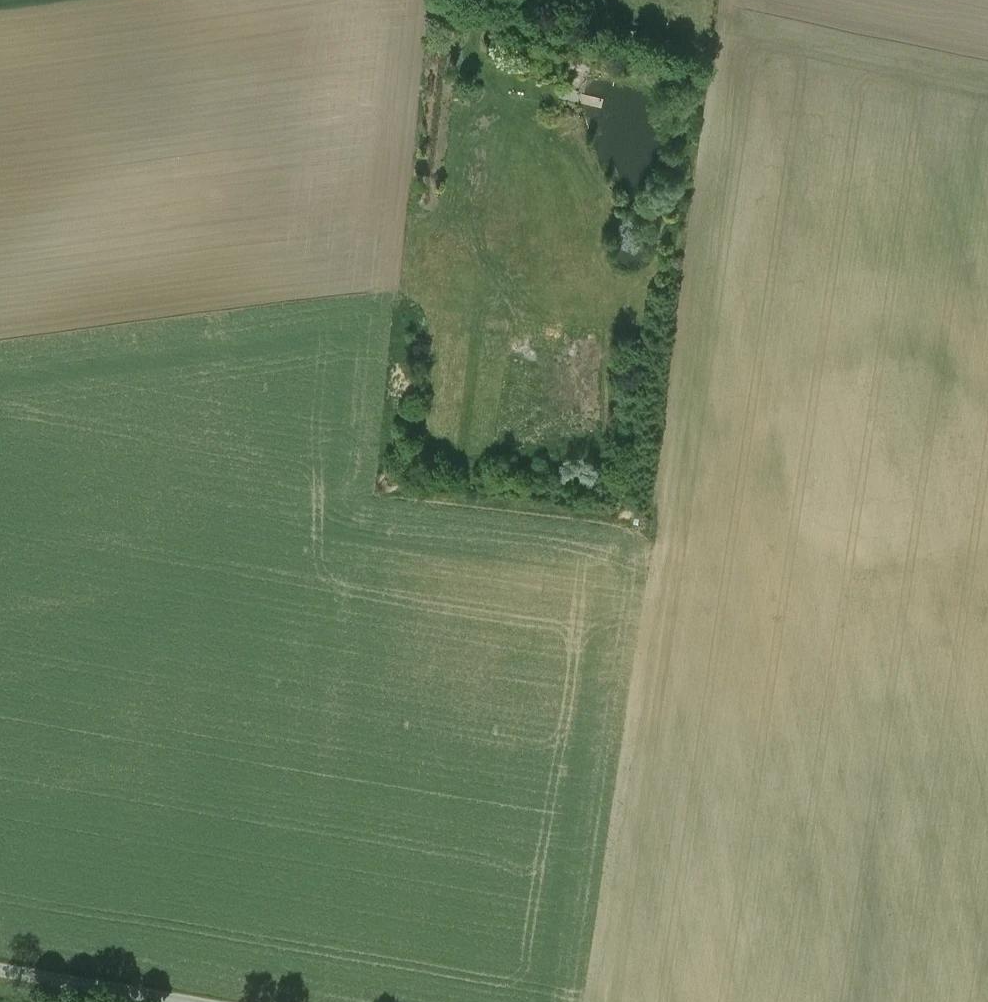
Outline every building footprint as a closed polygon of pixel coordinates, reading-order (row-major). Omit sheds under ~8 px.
[(635,31),(623,27),(620,37),(631,41),(635,31)]
